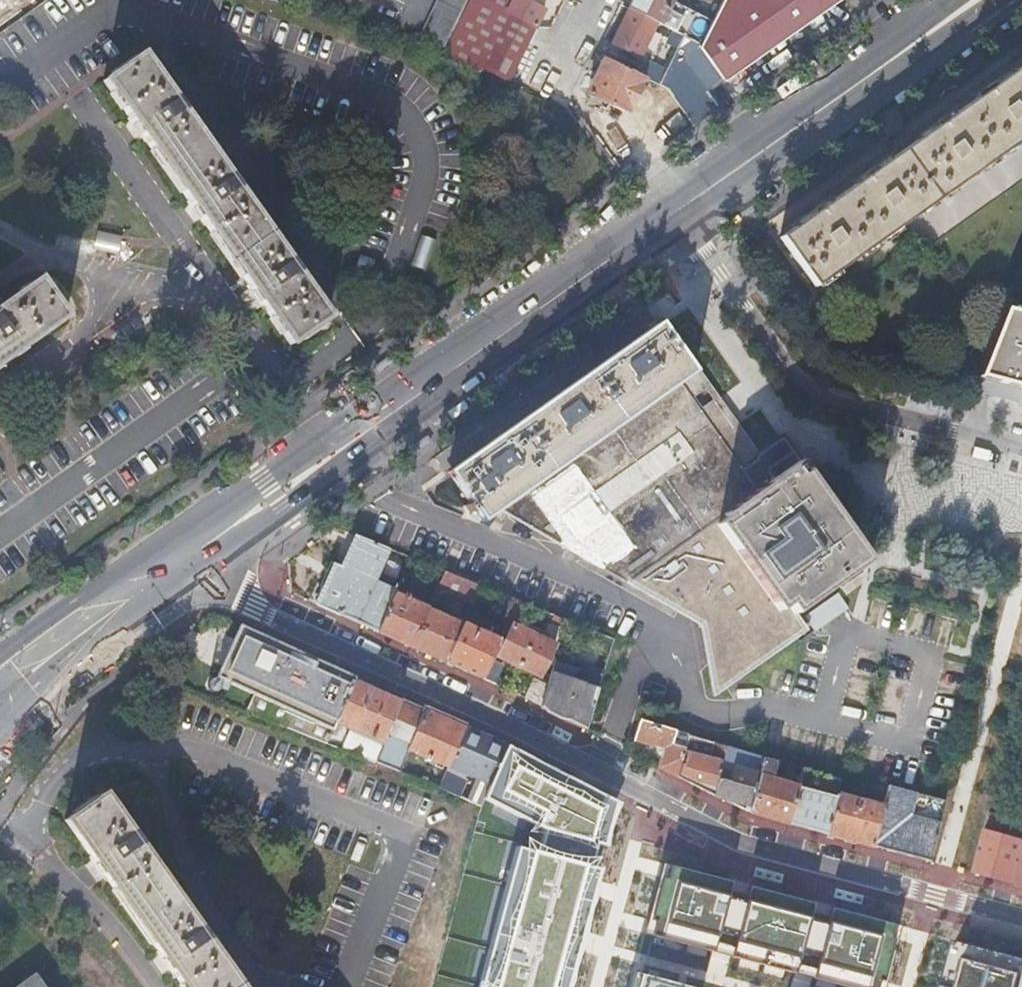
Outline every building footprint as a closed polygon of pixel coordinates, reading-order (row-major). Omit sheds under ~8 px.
[(443,48),(467,0),(435,0),(418,36),(443,48)] [(440,58),(478,72),(480,67),(508,83),(538,27),(546,14),(539,10),(520,0),(472,0),(440,58)] [(539,10),(545,0),(520,0),(539,10)] [(629,10),(657,23),(674,32),(683,37),(701,46),(713,22),(672,2),(673,0),(634,0),(629,10)] [(714,21),(746,67),(793,33),(770,0),(724,0),(723,1),(714,21)] [(793,33),(840,0),(770,0),(793,33)] [(657,23),(629,10),(612,45),(628,53),(640,59),(657,23)] [(666,73),(659,86),(669,91),(677,103),(702,83),(716,71),(725,83),(746,67),(714,21),(713,22),(701,46),(683,37),(677,50),(666,73)] [(677,50),(683,37),(674,32),(668,46),(677,50)] [(138,129),(156,156),(181,191),(194,208),(213,235),(249,286),(291,346),(329,319),(232,182),(142,55),(104,82),(138,129)] [(628,116),(645,79),(641,77),(605,59),(595,79),(587,96),(603,103),(601,108),(606,111),(608,106),(628,116)] [(666,73),(648,64),(641,77),(645,79),(659,86),(666,73)] [(967,104),(895,156),(824,206),(780,238),(815,288),(904,225),(917,241),(912,254),(1021,185),(1021,65),(967,104)] [(702,83),(677,103),(694,127),(720,109),(702,83)] [(19,351),(66,318),(40,280),(19,294),(0,308),(0,365),(19,351)] [(1004,310),(971,394),(1021,408),(1021,315),(1004,310)] [(474,512),(481,523),(496,514),(679,383),(692,374),(660,329),(635,347),(631,341),(621,349),(611,355),(615,361),(565,396),(562,391),(551,399),(541,406),(545,411),(496,446),(492,441),(482,448),(473,455),(476,461),(450,480),(469,507),(464,510),(469,516),(474,512)] [(679,383),(496,514),(629,586),(757,495),(679,383)] [(428,435),(416,444),(419,449),(432,441),(428,435)] [(757,495),(629,586),(700,625),(713,698),(806,631),(795,615),(866,563),(794,466),(757,495)] [(327,584),(317,606),(377,633),(393,594),(408,559),(354,537),(341,568),(335,566),(327,584)] [(472,604),(479,588),(444,574),(435,594),(441,597),(443,592),(472,604)] [(428,610),(393,594),(377,633),(393,640),(411,648),(428,610)] [(846,610),(835,595),(804,619),(815,633),(846,610)] [(429,656),(446,664),(462,625),(428,610),(411,648),(429,656)] [(493,656),(499,642),(462,625),(446,664),(454,668),(483,681),(493,656)] [(253,695),(246,710),(326,742),(356,677),(240,626),(227,654),(216,678),(253,695)] [(519,668),(535,631),(526,627),(524,632),(511,627),(497,658),(505,662),(510,664),(519,668)] [(544,636),(535,631),(519,668),(527,672),(540,678),(554,647),(542,641),(544,636)] [(483,681),(495,686),(505,662),(497,658),(493,656),(483,681)] [(577,676),(602,681),(605,666),(581,661),(577,676)] [(586,731),(598,691),(583,687),(583,685),(573,682),(576,672),(554,665),(548,686),(541,708),(561,718),(586,731)] [(356,677),(326,742),(373,761),(402,698),(356,677)] [(533,680),(524,700),(541,708),(548,686),(533,680)] [(402,698),(373,761),(399,771),(409,750),(448,767),(466,726),(402,698)] [(640,721),(664,729),(665,727),(642,720),(648,699),(647,699),(640,721)] [(671,706),(648,699),(642,720),(665,727),(671,706)] [(659,768),(677,778),(687,735),(664,729),(640,721),(634,740),(639,742),(656,747),(656,749),(656,751),(657,752),(657,754),(658,755),(659,756),(660,757),(662,758),(659,768)] [(465,773),(490,783),(507,744),(466,726),(448,767),(439,787),(458,795),(465,778),(464,777),(465,773)] [(694,786),(714,796),(726,747),(687,735),(677,778),(694,786)] [(507,744),(490,783),(482,800),(546,832),(538,854),(518,847),(481,984),(491,986),(567,986),(601,868),(591,864),(597,846),(607,847),(619,804),(507,744)] [(726,747),(714,796),(730,804),(749,813),(763,758),(726,747)] [(763,758),(749,813),(767,818),(788,825),(798,788),(771,780),(776,761),(763,758)] [(798,788),(788,825),(796,827),(827,835),(837,795),(841,780),(803,769),(799,784),(798,788)] [(882,807),(872,847),(881,849),(930,862),(935,843),(946,801),(888,786),(886,793),(882,807)] [(104,794),(66,820),(107,878),(160,953),(184,986),(241,986),(104,794)] [(837,795),(827,835),(837,838),(872,847),(882,807),(837,795)] [(1017,886),(1021,867),(1021,839),(981,829),(970,873),(1017,886)] [(664,868),(643,940),(827,986),(881,986),(897,931),(664,868)] [(951,949),(942,986),(1021,986),(1021,966),(951,949)] [(637,976),(634,986),(683,986),(637,976)] [(35,977),(21,986),(43,986),(35,977)]
